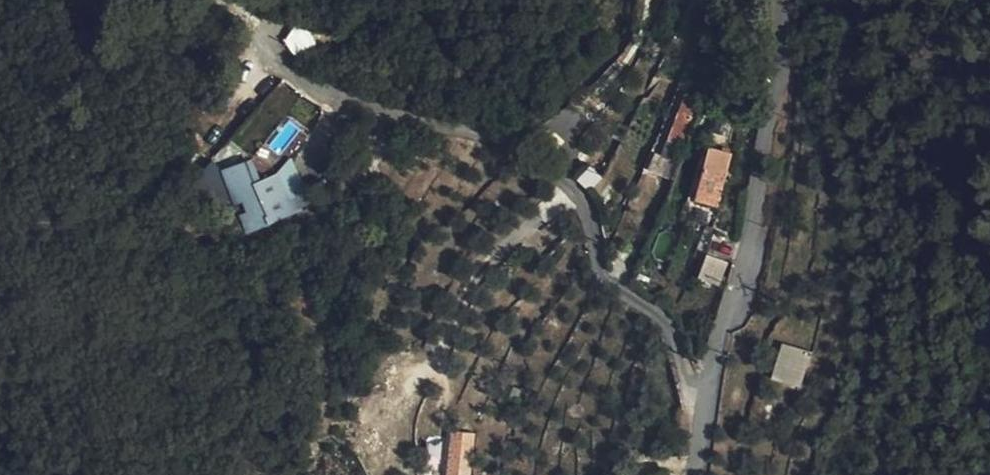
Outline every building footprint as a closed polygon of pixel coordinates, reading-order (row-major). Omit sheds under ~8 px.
[(698,101),(682,94),(668,122),(680,127),(686,130),(698,101)] [(672,147),(680,127),(668,122),(659,142),(672,147)] [(702,171),(725,177),(731,153),(707,148),(702,171)] [(250,220),(266,213),(259,195),(252,177),(257,176),(250,162),(232,169),(237,184),(230,187),(234,198),(240,196),(245,208),(240,210),(244,220),(250,218),(250,220)] [(585,191),(601,180),(591,166),(575,177),(585,191)] [(725,177),(702,171),(695,199),(719,205),(725,177)] [(289,183),(259,195),(266,213),(269,219),(299,204),(289,183)] [(717,229),(709,227),(702,251),(709,254),(717,229)] [(800,388),(811,352),(781,343),(770,379),(800,388)] [(465,432),(461,463),(474,466),(477,446),(481,447),(483,435),(465,432)]
